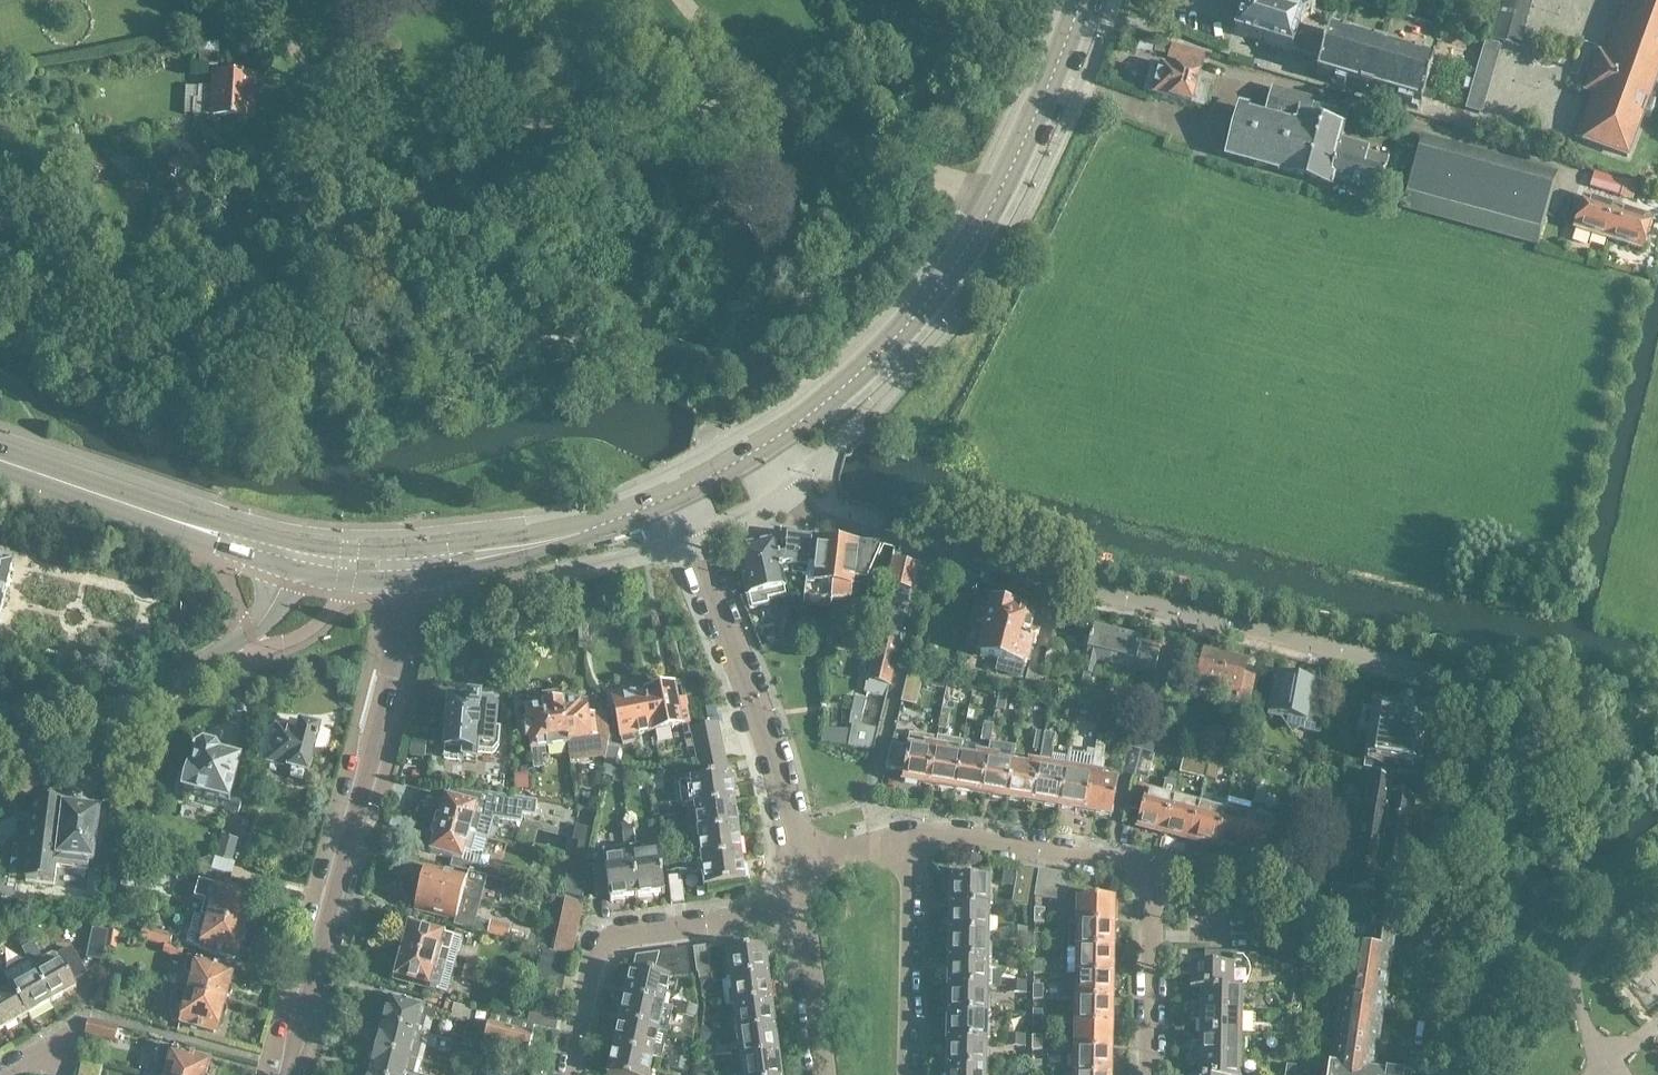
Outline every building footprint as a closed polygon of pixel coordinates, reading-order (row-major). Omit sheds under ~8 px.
[(1320,59),(1325,44),(1297,36),(1302,19),(1312,14),(1315,3),(1314,0),(1243,0),(1245,1),(1234,33),(1292,51),(1320,59)] [(1520,47),(1534,0),(1504,0),(1492,40),(1520,47)] [(1578,139),(1627,156),(1657,70),(1657,0),(1628,0),(1607,58),(1598,55),(1585,91),(1594,95),(1578,139)] [(1328,33),(1325,44),(1320,59),(1316,75),(1330,79),(1329,83),(1342,87),(1343,83),(1361,89),(1361,90),(1367,92),(1367,90),(1397,99),(1396,103),(1415,109),(1417,105),(1419,106),(1432,63),(1328,33)] [(1499,45),(1485,40),(1465,110),(1479,113),(1480,112),(1482,113),(1502,46),(1499,45)] [(219,42),(200,41),(199,66),(217,66),(219,42)] [(1167,59),(1202,68),(1206,54),(1171,45),(1167,59)] [(1153,95),(1152,96),(1191,106),(1191,105),(1202,108),(1208,84),(1197,81),(1198,77),(1160,67),(1160,69),(1151,66),(1144,92),(1153,95)] [(214,89),(210,88),(199,88),(198,101),(193,101),(193,116),(252,119),(253,105),(255,105),(256,94),(254,94),(255,79),(214,77),(214,89)] [(1389,157),(1369,152),(1369,149),(1340,140),(1348,112),(1273,90),(1265,116),(1242,110),(1228,155),(1282,170),(1281,172),(1329,185),(1331,178),(1379,192),(1384,171),(1385,171),(1389,157)] [(1400,209),(1538,247),(1558,173),(1420,135),(1400,209)] [(137,162),(122,146),(108,159),(123,176),(137,162)] [(1597,186),(1633,198),(1637,185),(1602,173),(1597,186)] [(1574,228),(1641,250),(1651,219),(1583,197),(1574,228)] [(780,556),(784,572),(788,571),(787,566),(792,565),(792,573),(808,575),(808,569),(809,569),(810,566),(815,567),(818,540),(787,536),(786,555),(780,556)] [(784,572),(780,556),(776,537),(737,546),(743,578),(742,579),(745,597),(748,596),(750,606),(767,604),(765,592),(787,587),(784,572)] [(808,569),(808,575),(805,602),(814,601),(832,599),(852,598),(852,597),(860,592),(865,580),(876,555),(858,553),(859,545),(818,540),(815,567),(810,566),(809,569),(808,569)] [(918,566),(895,561),(889,585),(891,585),(879,630),(900,635),(913,589),(918,566)] [(12,565),(0,562),(0,617),(12,565)] [(988,622),(979,658),(1005,664),(1005,667),(1009,668),(1008,675),(1023,679),(1025,667),(1029,668),(1034,643),(1036,644),(1039,630),(1030,628),(1033,614),(1012,609),(1008,602),(1002,601),(996,605),(993,604),(992,607),(982,605),(978,620),(988,622)] [(1160,651),(1140,646),(1142,639),(1094,627),(1092,635),(1091,635),(1087,647),(1089,647),(1088,649),(1084,666),(1082,672),(1093,675),(1094,669),(1096,660),(1154,674),(1156,668),(1160,651)] [(877,639),(868,678),(873,681),(873,683),(867,682),(864,692),(886,697),(889,684),(889,683),(899,645),(877,639)] [(1196,683),(1195,683),(1194,686),(1229,694),(1226,705),(1248,711),(1257,678),(1244,674),(1247,664),(1204,653),(1196,683)] [(1056,656),(1046,654),(1043,667),(1053,669),(1056,656)] [(935,668),(938,659),(927,656),(925,665),(935,668)] [(1023,688),(1036,691),(1041,671),(1027,668),(1023,688)] [(909,671),(901,701),(917,705),(924,674),(909,671)] [(1269,712),(1268,712),(1268,713),(1282,716),(1295,734),(1305,730),(1321,734),(1329,691),(1314,688),(1315,683),(1277,675),(1269,712)] [(1162,687),(1152,684),(1143,719),(1153,721),(1162,687)] [(675,685),(644,691),(652,732),(653,733),(685,726),(687,734),(691,733),(690,729),(690,723),(686,706),(680,707),(675,685)] [(619,725),(618,725),(621,739),(622,738),(623,744),(636,741),(635,736),(652,732),(644,691),(641,692),(638,689),(631,691),(628,696),(613,698),(619,725)] [(444,756),(477,758),(478,749),(493,751),(499,745),(501,727),(497,727),(499,707),(492,703),(481,702),(481,699),(469,698),(469,700),(466,699),(463,692),(457,692),(452,698),(449,698),(444,756)] [(529,737),(531,751),(534,769),(544,767),(542,755),(546,755),(546,749),(568,745),(569,745),(563,704),(563,701),(562,702),(560,692),(542,694),(543,704),(543,706),(526,708),(527,720),(524,720),(527,738),(529,737)] [(1005,709),(1007,694),(998,693),(996,708),(1005,709)] [(1074,711),(1077,701),(1052,695),(1049,704),(1074,711)] [(852,724),(849,745),(872,750),(880,717),(863,714),(866,698),(854,696),(849,724),(852,724)] [(586,701),(563,704),(569,745),(568,745),(571,764),(581,763),(580,753),(604,750),(608,749),(609,746),(611,734),(610,729),(609,729),(601,730),(600,719),(595,720),(595,715),(588,716),(586,701)] [(1362,707),(1359,730),(1370,732),(1365,767),(1419,776),(1428,721),(1420,719),(1422,710),(1415,703),(1404,702),(1396,706),(1396,709),(1374,706),(1373,709),(1362,707)] [(711,706),(701,708),(703,718),(713,715),(711,706)] [(947,731),(950,716),(941,714),(939,729),(947,731)] [(268,725),(259,760),(268,763),(268,764),(309,775),(315,749),(327,750),(331,734),(321,728),(300,722),(290,720),(287,729),(277,727),(277,728),(268,725)] [(1129,748),(1141,751),(1148,723),(1136,720),(1129,748)] [(991,739),(993,724),(984,722),(982,737),(991,739)] [(691,733),(693,742),(722,736),(719,723),(690,729),(691,733)] [(1148,723),(1141,751),(1153,754),(1160,725),(1148,723)] [(412,726),(408,747),(425,749),(428,729),(412,726)] [(849,745),(851,730),(824,729),(822,741),(849,745)] [(1043,748),(1045,732),(1036,731),(1034,746),(1043,748)] [(1039,766),(1033,803),(1059,807),(1065,771),(1067,757),(1051,755),(1055,734),(1045,732),(1041,761),(1039,766)] [(937,739),(910,734),(907,747),(891,744),(885,768),(903,772),(901,782),(929,787),(935,749),(936,744),(937,739)] [(693,742),(696,755),(724,749),(722,736),(693,742)] [(1065,771),(1059,807),(1085,812),(1097,741),(1088,740),(1085,756),(1083,755),(1082,768),(1080,768),(1079,773),(1065,771)] [(979,743),(963,741),(961,753),(955,791),(981,795),(987,757),(988,753),(977,751),(979,743)] [(1097,741),(1085,812),(1112,816),(1119,776),(1103,774),(1103,772),(1105,759),(1103,759),(1106,742),(1097,741)] [(183,774),(181,784),(185,791),(185,792),(229,803),(241,759),(220,754),(216,747),(204,744),(198,748),(193,770),(191,769),(190,771),(183,774)] [(949,746),(936,744),(935,749),(929,787),(955,791),(961,753),(948,751),(949,746)] [(608,749),(605,763),(617,766),(620,749),(609,746),(608,749)] [(724,749),(696,755),(698,768),(727,762),(724,749)] [(1193,766),(1196,754),(1187,752),(1184,763),(1193,766)] [(1000,755),(988,753),(987,757),(981,795),(1007,800),(1007,798),(1013,762),(1000,760),(1000,755)] [(1013,762),(1007,798),(1033,803),(1039,766),(1041,761),(1028,759),(1027,764),(1013,762)] [(747,769),(745,761),(736,763),(738,771),(747,769)] [(701,779),(690,780),(678,782),(682,810),(694,808),(734,802),(731,775),(729,775),(728,767),(727,762),(698,768),(701,779)] [(1361,774),(1362,765),(1344,762),(1342,771),(1361,774)] [(1208,763),(1206,771),(1214,773),(1216,765),(1208,763)] [(650,784),(648,772),(635,774),(637,786),(650,784)] [(517,776),(518,797),(524,797),(523,786),(530,786),(529,775),(517,776)] [(1369,777),(1351,889),(1332,885),(1326,927),(1354,931),(1355,925),(1370,927),(1395,931),(1396,931),(1414,805),(1415,798),(1391,794),(1393,780),(1369,777)] [(1260,778),(1258,786),(1264,788),(1266,780),(1260,778)] [(1163,790),(1146,786),(1145,790),(1137,825),(1164,832),(1173,793),(1176,782),(1166,779),(1163,790)] [(1258,786),(1254,802),(1263,804),(1267,788),(1264,788),(1258,786)] [(436,814),(434,824),(476,836),(490,840),(495,817),(522,821),(523,814),(536,816),(537,800),(518,797),(489,792),(467,790),(464,801),(446,797),(442,813),(436,814)] [(1199,800),(1173,793),(1164,832),(1190,839),(1199,800)] [(31,847),(13,844),(9,877),(27,879),(27,881),(56,885),(58,867),(89,871),(90,865),(94,866),(100,812),(64,808),(64,803),(36,799),(31,847)] [(1225,806),(1199,800),(1190,839),(1215,845),(1225,806)] [(734,802),(694,808),(698,835),(738,829),(734,802)] [(668,815),(668,818),(683,816),(681,803),(671,805),(672,808),(668,815)] [(657,806),(659,819),(668,818),(668,815),(672,808),(671,805),(657,806)] [(1225,806),(1215,845),(1241,852),(1251,813),(1225,806)] [(1251,813),(1241,852),(1268,858),(1271,847),(1282,850),(1290,819),(1274,815),(1273,819),(1251,813)] [(632,831),(636,830),(634,816),(621,818),(622,828),(626,827),(632,831)] [(488,840),(476,836),(434,824),(432,833),(435,837),(431,853),(455,859),(453,868),(469,873),(480,875),(482,867),(485,867),(489,865),(491,858),(488,853),(485,852),(488,840)] [(597,830),(578,825),(574,841),(580,842),(576,859),(589,862),(597,830)] [(624,841),(637,840),(636,830),(632,831),(626,827),(622,828),(624,841)] [(698,835),(702,861),(742,856),(738,829),(698,835)] [(223,831),(218,853),(229,855),(234,834),(223,831)] [(631,846),(632,856),(638,897),(665,893),(659,848),(649,850),(643,848),(642,842),(631,843),(631,846)] [(632,856),(631,846),(603,850),(605,865),(592,866),(596,895),(609,893),(610,900),(638,897),(632,856)] [(677,866),(678,869),(692,867),(690,855),(681,856),(681,860),(677,866)] [(196,873),(211,876),(215,858),(209,856),(199,860),(196,873)] [(667,858),(669,871),(678,869),(677,866),(681,860),(681,856),(667,858)] [(705,883),(705,888),(746,883),(742,856),(702,861),(705,883)] [(1019,867),(1013,906),(1027,906),(1033,869),(1019,867)] [(1040,869),(1035,896),(1049,899),(1054,871),(1040,869)] [(421,873),(417,887),(481,904),(486,885),(487,878),(469,873),(467,881),(425,870),(424,874),(421,873)] [(950,877),(950,904),(990,905),(991,878),(991,871),(970,871),(970,877),(950,877)] [(1054,871),(1049,899),(1063,901),(1068,873),(1054,871)] [(682,874),(669,876),(672,903),(685,901),(682,874)] [(226,887),(228,880),(211,876),(209,876),(207,883),(226,887)] [(207,883),(199,881),(195,897),(206,900),(202,915),(208,916),(208,917),(245,926),(247,922),(250,920),(252,913),(249,910),(253,897),(249,893),(226,887),(207,883)] [(692,894),(706,892),(705,888),(705,883),(691,885),(692,894)] [(481,904),(417,887),(413,902),(416,903),(415,906),(457,917),(476,922),(481,904)] [(127,896),(123,910),(137,914),(141,900),(127,896)] [(1114,897),(1078,897),(1078,923),(1114,923),(1114,897)] [(583,905),(575,902),(571,920),(571,921),(568,920),(563,919),(562,919),(561,922),(560,926),(577,930),(579,922),(580,916),(583,905)] [(950,904),(949,931),(990,932),(990,905),(950,904)] [(1035,907),(1035,922),(1045,922),(1045,907),(1035,907)] [(186,945),(199,948),(233,957),(238,954),(241,942),(245,941),(247,933),(244,930),(245,926),(208,917),(194,913),(186,945)] [(489,920),(487,933),(509,936),(511,923),(489,920)] [(104,946),(108,926),(93,923),(89,943),(104,946)] [(457,966),(464,938),(446,933),(409,923),(408,927),(406,929),(404,934),(406,937),(402,951),(457,966)] [(1114,923),(1078,923),(1069,923),(1069,948),(1078,948),(1113,949),(1114,923)] [(143,937),(170,945),(173,933),(147,925),(143,937)] [(574,944),(577,930),(560,926),(560,929),(559,933),(563,934),(568,935),(565,945),(563,955),(570,957),(571,957),(574,944)] [(1349,943),(1340,1003),(1383,1010),(1395,931),(1370,927),(1367,946),(1349,943)] [(117,931),(108,929),(106,941),(115,943),(117,931)] [(949,931),(948,958),(989,959),(990,932),(949,931)] [(1035,931),(1034,947),(1045,947),(1045,931),(1035,931)] [(34,969),(36,973),(52,1001),(77,987),(74,981),(81,977),(82,973),(85,971),(71,946),(58,954),(53,951),(44,955),(35,940),(21,947),(34,969)] [(754,941),(738,943),(739,950),(754,948),(754,941)] [(184,949),(164,944),(163,950),(182,956),(184,949)] [(694,948),(700,983),(713,981),(707,945),(694,948)] [(726,951),(730,979),(769,974),(765,946),(754,948),(739,950),(726,951)] [(1113,949),(1078,948),(1069,948),(1068,973),(1077,973),(1113,974),(1113,949)] [(687,949),(672,951),(676,977),(691,975),(687,949)] [(562,992),(570,957),(563,955),(541,950),(533,984),(533,985),(549,988),(562,992)] [(450,993),(457,966),(402,951),(398,965),(395,966),(394,972),(395,975),(394,979),(431,988),(450,993)] [(676,977),(672,951),(657,953),(657,954),(653,974),(671,978),(676,977)] [(1190,988),(1200,989),(1244,989),(1244,986),(1247,983),(1251,978),(1252,972),(1251,966),(1247,961),(1243,959),(1244,952),(1205,951),(1205,964),(1181,964),(1181,974),(1190,974),(1190,988)] [(657,954),(635,957),(632,971),(630,970),(624,996),(665,1005),(671,978),(653,974),(657,954)] [(193,972),(188,990),(226,1000),(227,996),(231,995),(233,988),(230,985),(233,972),(231,967),(196,958),(197,957),(188,955),(185,970),(193,972)] [(1034,957),(1034,973),(1044,973),(1044,958),(1034,957)] [(471,958),(468,969),(480,972),(483,961),(471,958)] [(948,958),(948,985),(989,986),(989,959),(948,958)] [(104,968),(95,999),(108,1003),(117,971),(104,968)] [(468,969),(465,980),(477,983),(480,972),(468,969)] [(36,973),(12,986),(28,1014),(52,1001),(36,973)] [(1113,974),(1077,973),(1067,973),(1067,998),(1077,999),(1112,999),(1113,974)] [(769,974),(730,979),(734,1005),(772,1000),(769,974)] [(715,994),(713,981),(700,983),(703,996),(715,994)] [(1034,983),(1033,998),(1044,998),(1044,983),(1034,983)] [(948,985),(947,1012),(988,1013),(989,986),(948,985)] [(0,993),(0,1021),(4,1028),(28,1014),(12,986),(0,993)] [(1190,1001),(1190,1010),(1243,1011),(1244,989),(1200,989),(1199,1002),(1190,1001)] [(172,1020),(213,1031),(218,1028),(222,1016),(226,1015),(228,1007),(225,1004),(226,1000),(188,990),(184,1005),(176,1003),(172,1020)] [(1292,1007),(1301,1008),(1304,992),(1295,991),(1292,1007)] [(383,1016),(385,1018),(383,1023),(419,1033),(431,1036),(438,1009),(407,1001),(408,1000),(392,995),(390,1003),(389,1002),(388,1008),(385,1009),(383,1016)] [(665,1005),(624,996),(618,1022),(660,1031),(665,1005)] [(1077,999),(1076,1024),(1112,1024),(1112,999),(1077,999)] [(772,1000),(734,1005),(737,1032),(776,1027),(772,1000)] [(676,1001),(674,1013),(683,1015),(684,1012),(690,1007),(690,1003),(676,1001)] [(684,1012),(683,1015),(697,1017),(700,1005),(690,1003),(690,1007),(684,1012)] [(1331,1063),(1366,1068),(1375,1070),(1383,1010),(1340,1003),(1331,1063)] [(468,1021),(472,1009),(454,1004),(451,1016),(468,1021)] [(518,1020),(555,1029),(559,1013),(522,1005),(518,1020)] [(1033,1008),(1033,1024),(1043,1024),(1043,1008),(1033,1008)] [(1243,1011),(1190,1010),(1190,1019),(1199,1020),(1199,1033),(1243,1034),(1243,1011)] [(988,1013),(947,1012),(947,1039),(988,1039),(988,1013)] [(492,1013),(485,1041),(528,1052),(533,1033),(532,1033),(534,1024),(492,1013)] [(103,1036),(106,1024),(90,1020),(90,1021),(87,1033),(103,1036)] [(701,1033),(714,1035),(715,1022),(703,1020),(701,1033)] [(1288,1035),(1297,1037),(1299,1023),(1290,1021),(1288,1035)] [(660,1031),(618,1022),(612,1049),(654,1058),(660,1031)] [(376,1042),(378,1044),(377,1049),(412,1059),(423,1062),(427,1046),(451,1053),(454,1042),(419,1033),(383,1023),(381,1033),(378,1034),(376,1042)] [(117,1039),(120,1028),(106,1024),(103,1036),(117,1040),(117,1039)] [(1076,1024),(1076,1050),(1111,1050),(1112,1024),(1076,1024)] [(776,1027),(737,1032),(741,1059),(780,1054),(776,1027)] [(714,1035),(701,1033),(699,1046),(712,1047),(714,1035)] [(1199,1047),(1189,1046),(1189,1055),(1242,1057),(1243,1034),(1199,1033),(1199,1047)] [(1033,1034),(1032,1049),(1043,1049),(1043,1034),(1033,1034)] [(1285,1052),(1294,1053),(1297,1037),(1288,1035),(1285,1052)] [(947,1039),(946,1066),(988,1066),(988,1039),(947,1039)] [(206,1074),(209,1062),(207,1057),(161,1045),(153,1074),(206,1074)] [(370,1074),(420,1074),(423,1062),(412,1059),(377,1049),(376,1053),(373,1054),(371,1061),(373,1064),(370,1074)] [(612,1049),(607,1074),(650,1074),(654,1058),(612,1049)] [(1076,1050),(1075,1074),(1111,1074),(1111,1050),(1076,1050)] [(741,1059),(743,1074),(782,1074),(780,1054),(741,1059)] [(671,1055),(669,1067),(676,1069),(677,1065),(682,1060),(683,1057),(671,1055)] [(1189,1064),(1198,1065),(1198,1074),(1242,1074),(1242,1057),(1189,1055),(1189,1064)] [(677,1065),(676,1069),(689,1071),(691,1058),(683,1057),(682,1060),(677,1065)] [(1032,1059),(1032,1074),(1042,1074),(1043,1059),(1032,1059)] [(79,1074),(102,1074),(104,1065),(82,1060),(79,1074)] [(529,1074),(544,1074),(546,1067),(532,1064),(529,1074)] [(946,1074),(987,1074),(988,1066),(946,1066),(946,1074)] [(1296,1067),(1287,1066),(1285,1074),(1295,1074),(1296,1067)] [(1365,1071),(1330,1066),(1329,1074),(1393,1074),(1374,1072),(1375,1070),(1366,1068),(1365,1071)]
